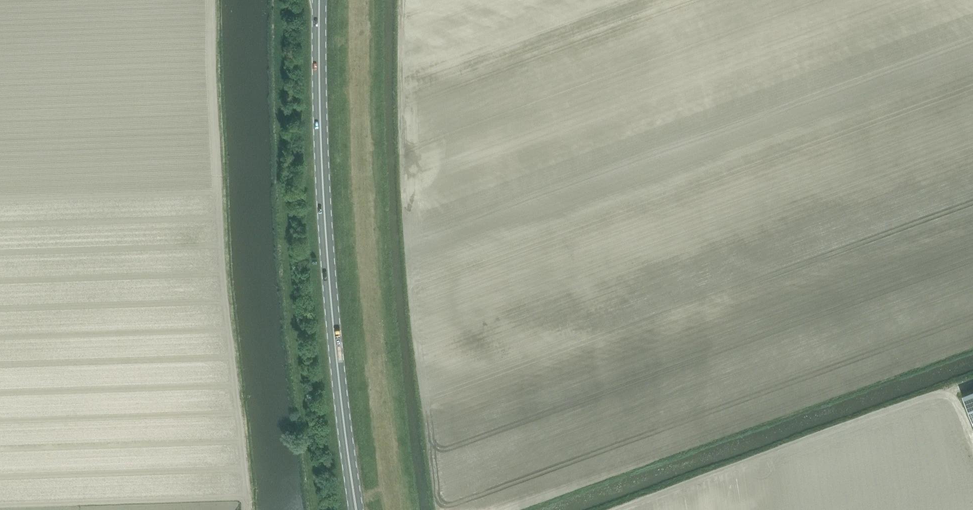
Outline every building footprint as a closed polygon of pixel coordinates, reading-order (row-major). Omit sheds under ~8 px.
[(962,394),(972,423),(972,389),(962,394)]
